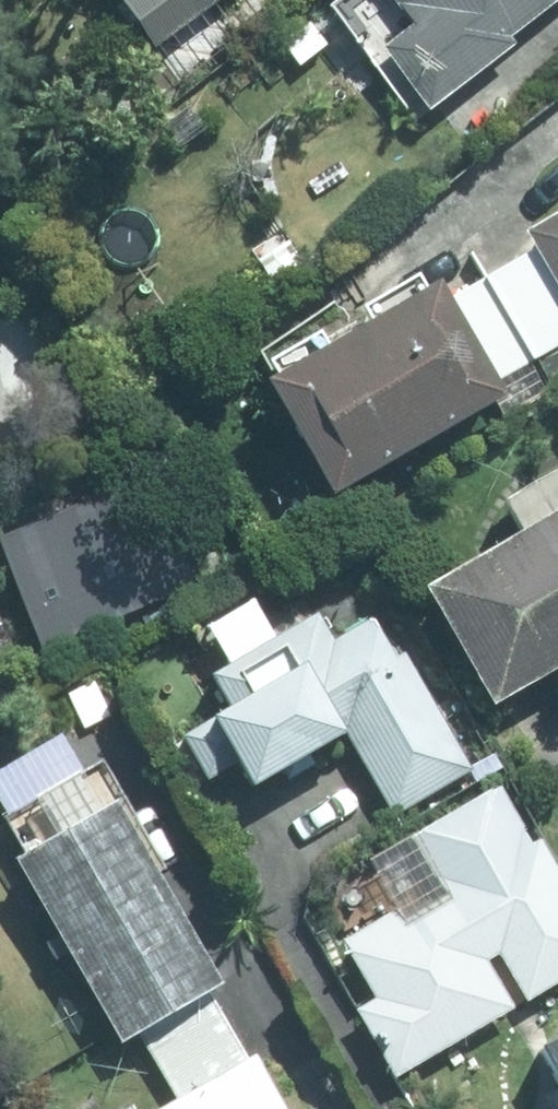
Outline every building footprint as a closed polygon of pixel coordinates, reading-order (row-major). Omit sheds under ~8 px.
[(217,0),(103,0),(145,55),(217,0)] [(396,33),(367,55),(416,118),(502,50),(497,43),(552,0),(369,0),(396,33)] [(514,238),(524,256),(480,281),(528,364),(557,346),(557,212),(514,238)] [(528,364),(480,281),(436,306),(426,289),(243,396),(310,509),(489,405),(497,420),(544,392),(528,364)] [(557,667),(557,508),(409,595),(478,714),(557,667)] [(308,617),(203,680),(219,707),(173,734),(202,783),(225,771),(239,795),(343,734),(390,816),(468,770),(400,656),(387,664),(363,621),(325,645),(308,617)] [(338,955),(366,1001),(346,1014),(388,1081),(557,982),(557,887),(532,843),(525,846),(490,787),(402,839),(437,896),(396,921),(390,911),(335,944),(341,954),(338,955)] [(100,809),(0,869),(0,874),(105,1050),(206,989),(100,809)] [(158,1108),(274,1108),(245,1059),(158,1108)] [(546,1087),(557,1108),(557,1080),(546,1087)]
